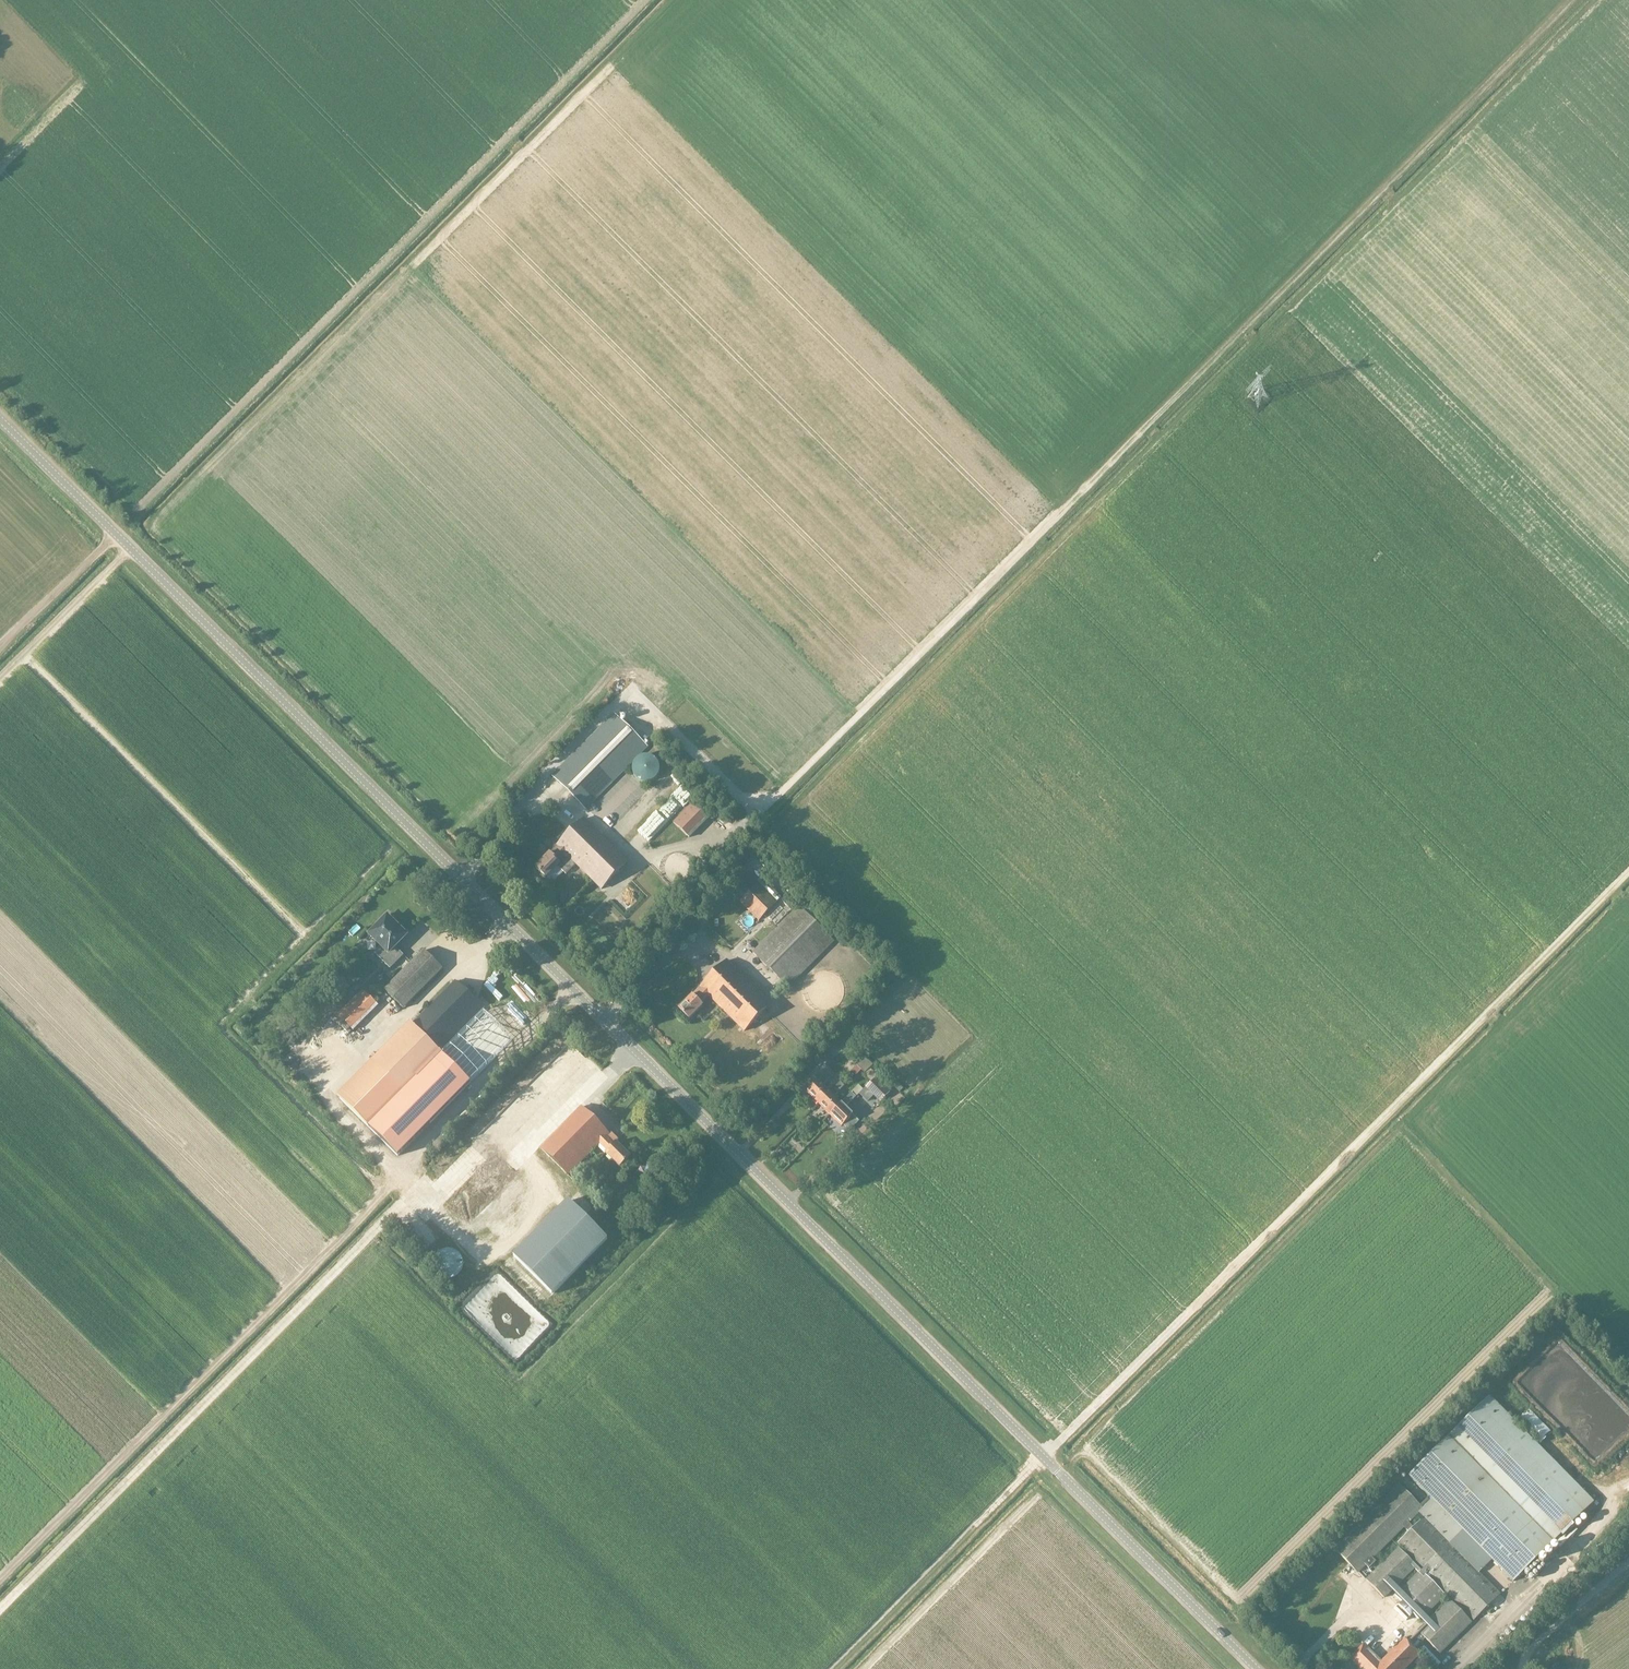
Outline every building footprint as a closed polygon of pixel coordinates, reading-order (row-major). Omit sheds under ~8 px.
[(614,712),(552,775),(585,808),(647,745),(614,712)] [(659,771),(660,770),(659,768),(659,767),(659,766),(659,764),(658,763),(657,762),(656,761),(656,760),(655,759),(653,758),(652,758),(651,757),(650,756),(649,756),(647,756),(646,756),(645,756),(643,756),(642,756),(641,757),(639,758),(638,758),(637,759),(636,760),(635,761),(634,762),(634,763),(633,764),(633,766),(632,767),(632,768),(632,770),(632,771),(632,772),(633,774),(633,775),(634,776),(634,777),(635,778),(636,779),(637,780),(638,781),(639,782),(641,782),(642,783),(643,783),(645,783),(646,783),(647,783),(649,783),(650,783),(651,782),(652,782),(653,781),(655,780),(656,779),(656,778),(657,777),(658,776),(658,775),(659,774),(659,772),(659,771)] [(688,837),(707,818),(692,803),(673,822),(688,837)] [(576,863),(601,888),(628,861),(584,818),(535,867),(546,877),(557,865),(566,874),(576,863)] [(758,920),(789,889),(770,870),(739,901),(758,920)] [(788,988),(834,941),(798,906),(752,952),(788,988)] [(388,913),(379,921),(380,923),(370,933),(381,944),(374,951),(390,967),(404,954),(395,945),(406,934),(399,927),(400,925),(388,913)] [(403,1008),(442,969),(423,949),(384,989),(403,1008)] [(726,960),(692,995),(678,1009),(688,1020),(702,1005),(700,1004),(708,996),(743,1031),(770,1004),(726,960)] [(480,1027),(494,1041),(504,1031),(490,1017),(488,1019),(480,1011),(482,1009),(455,981),(414,1022),(441,1050),(464,1027),(472,1035),(480,1027)] [(354,1031),(378,1005),(362,989),(337,1014),(354,1031)] [(400,1159),(473,1085),(410,1023),(337,1096),(372,1131),(400,1159)] [(830,1091),(823,1085),(834,1074),(824,1063),(813,1074),(819,1080),(807,1092),(819,1104),(841,1082),(840,1081),(830,1091)] [(841,1102),(834,1096),(844,1085),(841,1082),(819,1104),(830,1115),(852,1093),(851,1092),(841,1102)] [(853,1115),(845,1107),(855,1097),(852,1093),(830,1115),(841,1127),(846,1122),(851,1126),(857,1120),(852,1115),(853,1115)] [(609,1134),(581,1106),(582,1106),(570,1095),(528,1137),(540,1148),(540,1147),(568,1175),(599,1143),(607,1150),(606,1152),(620,1166),(630,1156),(616,1142),(614,1144),(606,1136),(609,1134)] [(554,1294),(607,1239),(568,1201),(515,1255),(554,1294)] [(461,1254),(459,1252),(458,1251),(456,1250),(455,1249),(453,1248),(451,1248),(449,1248),(447,1248),(445,1248),(443,1248),(441,1249),(439,1250),(438,1251),(436,1253),(435,1254),(434,1256),(433,1258),(433,1260),(433,1262),(433,1264),(433,1266),(433,1268),(434,1269),(435,1271),(436,1273),(437,1274),(439,1275),(441,1276),(442,1277),(444,1278),(446,1278),(448,1278),(450,1278),(452,1278),(454,1277),(456,1276),(457,1275),(459,1274),(460,1272),(461,1271),(462,1269),(463,1267),(463,1265),(463,1263),(463,1261),(463,1259),(462,1257),(462,1256),(461,1254)] [(1419,1654),(1414,1649),(1425,1638),(1440,1653),(1471,1622),(1425,1574),(1427,1572),(1473,1620),(1490,1603),(1501,1613),(1510,1604),(1479,1573),(1492,1560),(1513,1581),(1593,1502),(1489,1396),(1335,1548),(1358,1572),(1365,1565),(1368,1568),(1376,1561),(1372,1558),(1404,1526),(1409,1531),(1397,1543),(1421,1567),(1419,1569),(1398,1548),(1366,1580),(1383,1597),(1413,1567),(1418,1572),(1395,1596),(1419,1620),(1442,1597),(1447,1602),(1407,1642),(1404,1639),(1381,1661),(1363,1644),(1349,1658),(1361,1668),(1404,1668),(1419,1654)]
